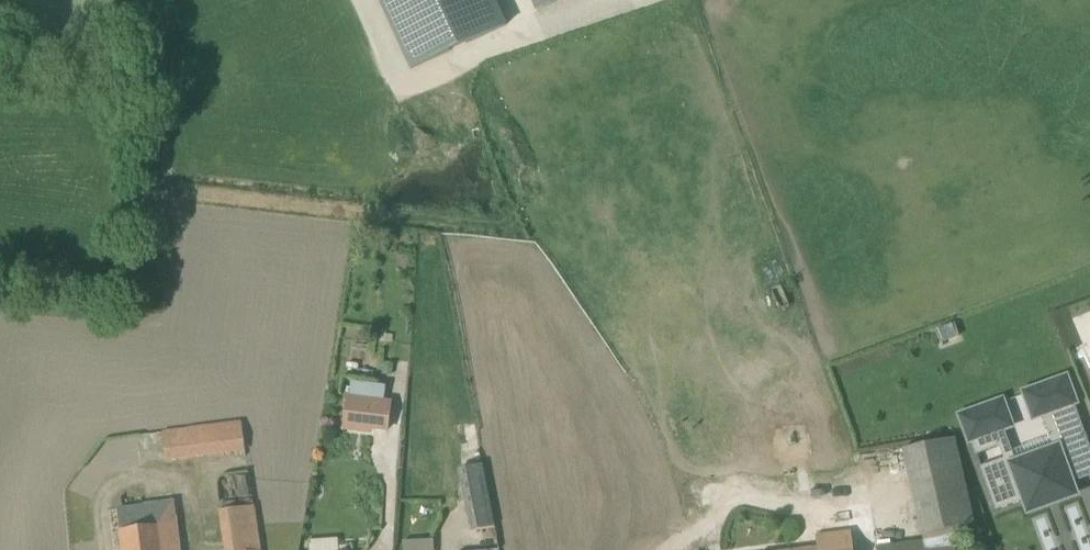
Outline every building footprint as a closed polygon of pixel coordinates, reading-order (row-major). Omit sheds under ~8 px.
[(411,68),(506,24),(495,0),(381,0),(411,68)] [(538,10),(559,0),(534,0),(538,10)] [(954,323),(936,330),(941,342),(959,336),(954,323)] [(393,367),(383,366),(382,374),(392,375),(393,367)] [(971,440),(971,441),(976,454),(998,446),(1003,458),(980,466),(996,510),(1021,501),(1025,500),(1029,510),(1074,494),(1071,483),(1075,482),(1089,476),(1089,447),(1074,403),(1065,379),(1044,387),(1024,394),(1034,423),(1044,419),(1053,445),(1015,459),(1006,433),(1003,427),(1010,425),(1001,402),(962,416),(971,440)] [(342,429),(373,433),(374,424),(388,426),(392,400),(385,400),(349,395),(347,395),(342,429)] [(244,451),(241,420),(202,425),(206,456),(244,451)] [(186,427),(163,430),(163,432),(167,461),(190,458),(186,427)] [(954,538),(953,528),(969,524),(948,437),(901,448),(902,450),(908,476),(924,542),(877,548),(877,549),(955,549),(954,538)] [(458,469),(471,531),(495,526),(482,464),(458,469)] [(175,522),(172,499),(114,507),(120,549),(179,549),(175,522)] [(253,505),(219,510),(225,549),(261,549),(253,505)] [(852,532),(817,537),(817,547),(798,549),(854,549),(852,532)] [(403,542),(404,549),(434,549),(433,539),(403,542)]
